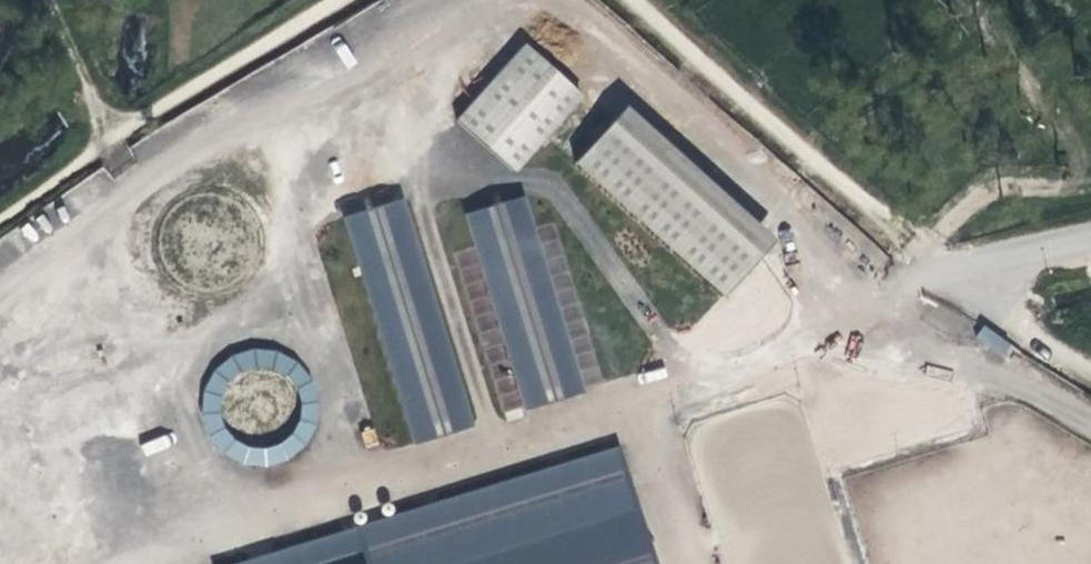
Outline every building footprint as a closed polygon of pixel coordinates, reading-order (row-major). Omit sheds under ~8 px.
[(576,98),(512,40),(444,116),(507,174),(576,98)] [(560,164),(711,298),(761,241),(610,108),(560,164)] [(515,194),(454,213),(512,408),(573,390),(515,194)] [(396,197),(332,217),(403,439),(467,419),(396,197)] [(984,325),(975,339),(1004,360),(1013,346),(984,325)] [(192,378),(223,460),(241,453),(248,470),(332,439),(294,340),(192,378)] [(148,456),(172,445),(167,434),(142,445),(148,456)] [(630,453),(212,558),(214,563),(658,563),(630,453)]
